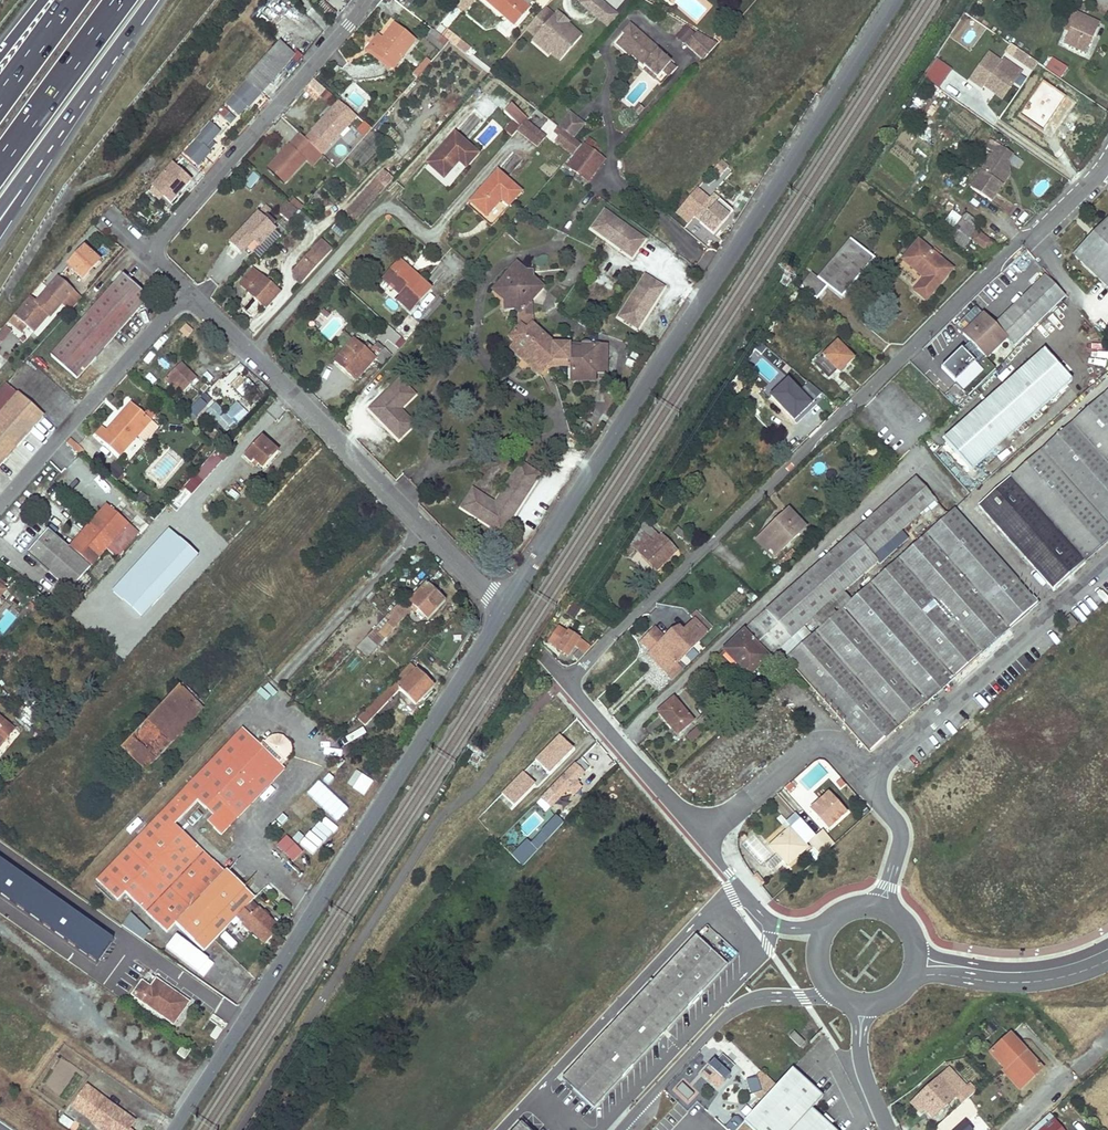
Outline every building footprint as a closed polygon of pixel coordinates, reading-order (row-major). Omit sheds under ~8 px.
[(513,25),(527,9),(517,0),(485,0),(513,25)] [(527,9),(529,6),(522,0),(517,0),(527,9)] [(577,2),(607,28),(618,16),(600,0),(578,0),(577,2)] [(331,19),(336,12),(323,2),(318,9),(331,19)] [(543,9),(525,29),(534,37),(537,35),(553,49),(549,53),(558,62),(580,37),(566,25),(564,27),(543,9)] [(1071,12),(1066,24),(1072,26),(1069,32),(1064,44),(1084,53),(1097,23),(1071,12)] [(382,37),(371,50),(392,67),(414,41),(393,24),(382,37)] [(1072,26),(1066,24),(1063,30),(1069,32),(1072,26)] [(631,26),(617,42),(631,54),(630,55),(655,77),(669,62),(656,51),(657,50),(631,26)] [(446,30),(441,37),(464,55),(470,48),(446,30)] [(684,44),(702,60),(717,44),(696,31),(684,44)] [(389,71),(392,67),(371,50),(382,37),(377,33),(363,50),(389,71)] [(279,42),(246,80),(249,83),(235,99),(238,103),(243,98),(250,104),(294,55),(279,42)] [(1003,64),(991,56),(972,83),(985,91),(987,89),(990,84),(1008,96),(1022,75),(1011,68),(1005,77),(998,72),(1003,64)] [(1045,66),(1048,68),(1055,60),(1052,57),(1045,66)] [(923,78),(941,89),(953,70),(935,58),(923,78)] [(1055,60),(1048,68),(1060,77),(1067,68),(1055,60)] [(1046,69),(1039,64),(1029,79),(1036,84),(1046,69)] [(1036,84),(1029,79),(1024,85),(1032,90),(1025,100),(1036,108),(1047,92),(1036,84)] [(324,107),(333,96),(314,80),(305,91),(324,107)] [(990,84),(987,89),(1005,101),(1008,96),(990,84)] [(516,130),(525,120),(529,115),(513,101),(506,109),(516,118),(504,131),(510,137),(516,130)] [(241,105),(236,110),(241,115),(246,111),(241,105)] [(334,106),(327,113),(347,131),(354,124),(334,106)] [(574,139),(586,125),(572,114),(560,128),(574,139)] [(544,137),(525,120),(516,130),(535,147),(544,137)] [(558,126),(554,131),(557,134),(558,133),(560,134),(555,140),(572,154),(580,144),(574,139),(560,128),(558,126)] [(617,137),(623,130),(618,126),(612,133),(617,137)] [(203,132),(183,154),(196,166),(210,152),(205,148),(212,140),(203,132)] [(455,133),(427,163),(443,177),(458,160),(465,167),(477,153),(455,133)] [(300,134),(275,160),(280,164),(285,159),(294,150),(303,158),(304,159),(305,158),(315,148),(308,141),(300,134)] [(313,135),(308,141),(315,148),(318,151),(324,145),(313,135)] [(990,203),(1002,186),(997,183),(1004,174),(998,170),(1010,153),(992,141),(986,149),(994,154),(969,188),(990,203)] [(585,181),(604,159),(585,143),(566,166),(585,181)] [(315,148),(305,158),(312,165),(322,155),(318,151),(315,148)] [(294,150),(285,159),(294,167),(303,158),(294,150)] [(997,183),(1002,186),(1009,177),(1008,162),(1013,155),(1010,153),(998,170),(1004,174),(997,183)] [(723,177),(729,166),(720,161),(714,172),(723,177)] [(171,164),(151,186),(169,203),(175,196),(175,192),(180,186),(182,188),(189,180),(171,164)] [(356,220),(394,180),(384,171),(346,211),(356,220)] [(497,171),(470,201),(485,215),(501,198),(508,205),(520,192),(497,171)] [(254,173),(243,184),(249,190),(260,178),(254,173)] [(319,173),(307,186),(311,190),(323,177),(319,173)] [(920,209),(924,213),(925,213),(936,198),(931,194),(920,209)] [(287,200),(276,212),(288,222),(298,210),(287,200)] [(933,225),(948,236),(965,213),(946,200),(937,214),(943,219),(941,222),(937,219),(933,225)] [(727,220),(708,203),(695,217),(702,223),(706,219),(719,230),(727,220)] [(264,206),(230,241),(242,252),(246,247),(254,240),(259,245),(275,229),(263,218),(269,212),(264,206)] [(920,209),(915,216),(919,219),(924,213),(920,209)] [(644,239),(604,210),(591,228),(631,257),(644,239)] [(965,213),(948,236),(961,245),(967,238),(970,240),(986,252),(992,243),(973,229),(978,223),(965,213)] [(1073,254),(1107,288),(1107,218),(1073,254)] [(254,255),(258,260),(281,238),(276,233),(254,255)] [(967,238),(961,245),(964,247),(970,240),(967,238)] [(254,240),(246,247),(252,253),(259,246),(259,245),(254,240)] [(811,274),(800,287),(816,300),(826,288),(840,299),(873,260),(849,240),(817,279),(811,274)] [(319,242),(295,267),(306,278),(330,252),(319,242)] [(924,279),(914,291),(925,300),(950,271),(917,243),(902,260),(924,279)] [(83,247),(67,264),(81,278),(98,261),(83,247)] [(398,263),(382,282),(402,298),(398,303),(409,312),(429,288),(412,275),(410,277),(408,275),(407,275),(407,270),(398,263)] [(504,298),(504,309),(515,309),(520,313),(525,308),(526,302),(528,302),(527,295),(531,291),(535,295),(542,286),(533,278),(533,270),(525,270),(517,263),(503,278),(504,298)] [(295,267),(290,273),(301,284),(306,278),(295,267)] [(252,268),(240,282),(248,289),(247,291),(253,297),(241,310),(250,317),(256,311),(257,305),(260,302),(266,307),(279,292),(275,287),(280,281),(280,278),(274,272),(271,273),(265,279),(252,268)] [(122,275),(50,356),(76,379),(148,297),(122,275)] [(637,329),(663,287),(645,275),(618,317),(637,329)] [(983,315),(962,336),(986,360),(1007,339),(1014,345),(1064,297),(1044,277),(994,325),(983,315)] [(56,278),(45,290),(60,304),(72,291),(56,278)] [(493,289),(504,298),(503,278),(493,289)] [(28,297),(13,314),(19,320),(13,326),(20,332),(25,326),(32,332),(47,314),(49,316),(60,304),(45,290),(34,302),(28,297)] [(79,298),(72,291),(60,304),(67,311),(79,298)] [(429,295),(419,307),(424,311),(434,299),(429,295)] [(417,322),(420,324),(442,299),(439,297),(417,322)] [(520,313),(521,325),(527,330),(532,324),(532,302),(528,302),(526,302),(525,308),(520,313)] [(521,325),(510,338),(516,343),(511,348),(540,374),(549,364),(553,359),(562,359),(563,344),(555,344),(532,324),(527,330),(521,325)] [(4,325),(0,329),(0,342),(11,330),(4,325)] [(353,340),(334,360),(356,380),(374,359),(381,365),(391,354),(377,342),(372,347),(367,352),(362,348),(353,340)] [(569,348),(569,344),(563,344),(562,359),(567,360),(572,365),(572,380),(596,380),(596,372),(596,367),(607,367),(606,344),(591,344),(589,342),(587,341),(584,341),(581,344),(581,348),(569,348)] [(367,342),(362,348),(367,352),(372,347),(367,342)] [(821,355),(812,363),(828,378),(836,370),(839,373),(853,359),(837,343),(823,357),(821,355)] [(1040,346),(940,438),(968,467),(1067,375),(1040,346)] [(946,357),(934,370),(945,381),(951,375),(956,380),(951,386),(959,394),(977,375),(963,362),(957,368),(946,357)] [(196,378),(180,363),(174,368),(190,384),(196,378)] [(22,377),(33,389),(45,377),(33,365),(22,377)] [(190,384),(174,368),(163,379),(179,395),(190,384)] [(399,379),(369,408),(398,439),(413,425),(400,409),(415,395),(399,379)] [(817,391),(805,380),(790,394),(795,399),(782,411),(802,431),(822,412),(809,398),(817,391)] [(262,394),(267,389),(260,382),(256,386),(262,394)] [(253,388),(246,395),(251,400),(258,393),(253,388)] [(1053,590),(1107,541),(1107,392),(980,506),(1053,590)] [(17,393),(0,412),(0,464),(44,414),(17,393)] [(766,395),(760,401),(764,405),(770,399),(766,395)] [(196,419),(208,406),(199,398),(188,411),(196,419)] [(205,414),(227,433),(233,425),(235,427),(249,410),(237,400),(225,413),(215,404),(205,414)] [(103,428),(98,433),(120,454),(139,432),(151,420),(132,403),(107,431),(103,428)] [(151,420),(139,432),(146,438),(157,425),(151,420)] [(261,437),(243,455),(251,463),(253,460),(262,468),(277,452),(261,437)] [(78,454),(82,449),(70,438),(66,443),(78,454)] [(218,449),(194,475),(202,482),(221,460),(222,461),(226,456),(218,449)] [(501,533),(539,473),(520,462),(494,503),(472,489),(460,508),(501,533)] [(915,478),(765,611),(789,640),(878,561),(873,556),(935,501),(915,478)] [(47,530),(28,552),(70,589),(127,523),(106,505),(69,549),(47,530)] [(805,528),(788,510),(756,541),(773,558),(805,528)] [(797,648),(786,658),(869,752),(1037,604),(953,510),(797,648)] [(644,522),(636,533),(648,546),(651,543),(649,540),(655,534),(644,522)] [(677,528),(673,532),(680,539),(684,535),(677,528)] [(628,545),(624,549),(628,555),(634,549),(655,571),(675,552),(660,536),(658,537),(655,534),(649,540),(651,543),(648,546),(636,533),(628,545)] [(426,583),(410,601),(418,609),(426,617),(443,599),(426,583)] [(402,599),(370,633),(380,642),(411,609),(412,608),(407,603),(402,599)] [(410,601),(407,603),(412,608),(411,609),(415,612),(418,609),(410,601)] [(748,677),(789,640),(765,611),(753,622),(745,631),(724,651),(731,659),(748,677)] [(13,618),(8,614),(0,624),(0,628),(4,631),(13,618)] [(671,632),(664,638),(660,643),(664,647),(661,649),(676,663),(711,629),(699,616),(681,633),(677,629),(673,633),(671,632)] [(1061,623),(1068,632),(1077,625),(1069,616),(1061,623)] [(664,638),(655,628),(640,641),(650,652),(648,654),(658,665),(661,662),(669,670),(676,663),(661,649),(664,647),(660,643),(664,638)] [(557,649),(557,650),(566,656),(577,640),(567,634),(567,635),(558,629),(548,643),(557,649)] [(370,633),(357,647),(367,656),(380,642),(370,633)] [(797,648),(789,640),(778,650),(786,658),(797,648)] [(576,661),(589,648),(584,644),(572,656),(576,661)] [(724,651),(716,658),(723,665),(731,659),(724,651)] [(393,682),(379,697),(385,704),(399,689),(415,704),(433,686),(411,665),(393,682)] [(178,686),(122,747),(146,770),(203,709),(178,686)] [(379,697),(365,711),(371,718),(385,704),(379,697)] [(673,700),(657,714),(676,735),(691,722),(673,700)] [(365,711),(358,718),(364,725),(371,718),(365,711)] [(714,721),(708,714),(698,722),(704,730),(714,721)] [(14,729),(0,718),(0,745),(14,729)] [(95,879),(117,900),(182,832),(182,831),(175,824),(197,802),(212,816),(206,821),(221,835),(284,769),(281,766),(287,760),(290,756),(291,751),(291,747),(291,743),(283,736),(281,735),(277,734),(272,734),(269,736),(263,741),(261,739),(258,743),(242,728),(95,879)] [(685,737),(690,743),(701,734),(696,728),(685,737)] [(536,761),(549,774),(557,766),(555,764),(561,758),(563,760),(571,752),(564,745),(566,743),(560,736),(536,761)] [(542,799),(551,807),(567,790),(569,792),(577,784),(575,782),(588,769),(580,761),(542,799)] [(514,807),(536,785),(524,773),(502,795),(514,807)] [(577,784),(569,792),(572,796),(581,787),(577,784)] [(789,784),(783,789),(789,795),(795,790),(789,784)] [(810,811),(827,830),(845,813),(829,794),(810,811)] [(769,801),(764,805),(769,810),(773,806),(769,801)] [(787,866),(806,848),(789,829),(770,846),(787,866)] [(808,843),(820,857),(833,845),(822,831),(808,843)] [(125,894),(159,926),(217,865),(182,832),(117,900),(118,902),(125,894)] [(292,863),(303,853),(287,835),(275,845),(292,863)] [(524,843),(511,857),(518,863),(531,849),(524,843)] [(217,865),(159,926),(167,933),(178,922),(206,949),(236,918),(247,906),(251,903),(254,899),(226,871),(225,872),(217,865)] [(757,875),(754,878),(760,886),(763,883),(757,875)] [(65,893),(45,922),(72,941),(71,942),(94,958),(116,928),(65,893)] [(251,903),(247,906),(253,912),(257,908),(251,903)] [(247,906),(236,918),(242,923),(241,925),(250,934),(252,932),(264,944),(278,929),(257,908),(253,912),(247,906)] [(122,926),(143,942),(151,932),(131,916),(122,926)] [(117,930),(108,943),(116,949),(115,950),(128,959),(138,945),(117,930)] [(563,1078),(593,1107),(726,965),(696,936),(674,960),(626,1010),(596,1042),(563,1078)] [(148,973),(132,994),(173,1024),(189,1002),(148,973)] [(798,1047),(803,1043),(792,1032),(788,1037),(798,1047)] [(989,1052),(1004,1068),(1007,1066),(1023,1085),(1040,1069),(1009,1034),(989,1052)] [(191,1049),(184,1044),(177,1053),(185,1059),(191,1049)] [(739,1069),(717,1051),(706,1063),(712,1068),(707,1073),(708,1078),(712,1082),(717,1082),(722,1077),(728,1082),(739,1069)] [(1023,1085),(1007,1066),(1004,1068),(1001,1071),(1018,1089),(1023,1085)] [(743,1121),(753,1129),(833,1129),(811,1110),(822,1097),(791,1069),(775,1086),(762,1100),(747,1117),(743,1121)] [(758,1092),(760,1099),(762,1100),(775,1086),(760,1071),(756,1076),(743,1080),(749,1095),(753,1093),(758,1092)] [(955,1097),(961,1104),(975,1092),(968,1085),(964,1089),(952,1075),(943,1083),(938,1078),(917,1097),(926,1107),(923,1110),(931,1118),(955,1097)] [(681,1084),(676,1091),(689,1101),(694,1094),(681,1084)] [(73,1105),(97,1123),(96,1124),(104,1129),(128,1129),(135,1121),(87,1086),(73,1105)] [(923,1110),(926,1107),(917,1097),(914,1100),(923,1110)] [(747,1117),(739,1110),(725,1125),(730,1129),(735,1129),(743,1121),(747,1117)] [(1050,1123),(1045,1117),(1031,1129),(1042,1129),(1050,1123)]
